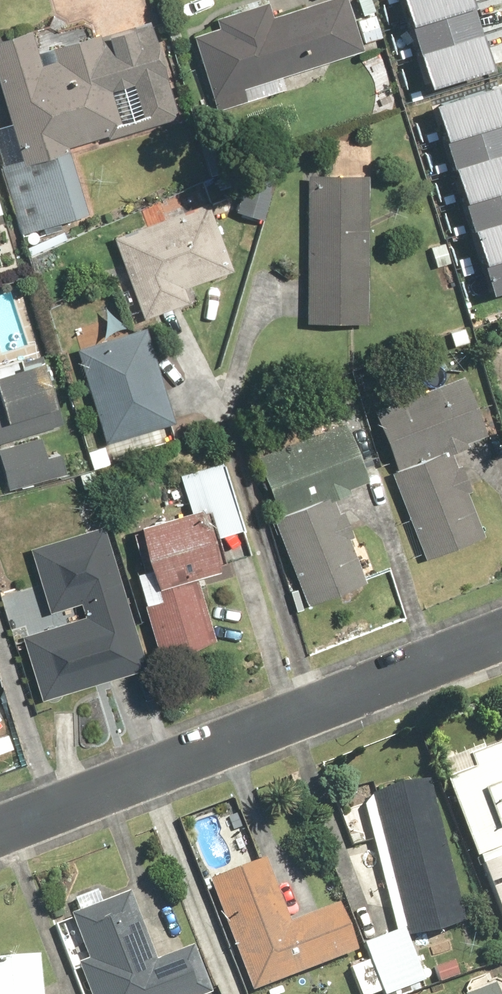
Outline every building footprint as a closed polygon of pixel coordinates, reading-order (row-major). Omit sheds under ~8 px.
[(355,0),(318,0),(277,14),(272,0),(265,0),(222,15),(226,25),(195,35),(222,113),(291,90),(287,78),(371,49),(369,42),(385,36),(378,14),(361,19),(355,0)] [(435,87),(497,67),(476,0),(407,0),(435,87)] [(157,18),(88,38),(84,25),(51,35),(49,27),(0,41),(0,71),(14,121),(0,125),(0,157),(22,235),(28,257),(73,244),(69,229),(67,223),(94,215),(75,148),(185,117),(157,18)] [(495,295),(501,293),(501,97),(499,86),(438,104),(495,295)] [(284,171),(255,160),(236,208),(266,219),(284,171)] [(375,174),(312,172),(308,321),(371,322),(375,174)] [(118,237),(144,305),(149,320),(197,302),(191,287),(239,269),(214,201),(118,237)] [(150,328),(81,350),(111,444),(180,423),(150,328)] [(70,420),(45,350),(25,358),(16,361),(0,366),(0,445),(70,420)] [(379,410),(402,469),(393,472),(427,560),(489,536),(472,493),(477,491),(467,464),(459,467),(453,449),(493,434),(470,375),(379,410)] [(260,455),(283,515),(278,517),(312,607),(371,585),(353,536),(361,533),(352,509),(344,512),(338,494),(387,476),(365,416),(260,455)] [(78,473),(73,448),(52,453),(48,436),(0,447),(0,448),(10,489),(78,473)] [(235,567),(226,537),(250,530),(230,459),(184,472),(196,511),(146,525),(159,568),(142,572),(164,658),(222,643),(204,576),(235,567)] [(109,526),(34,549),(54,613),(84,604),(87,614),(49,626),(46,616),(23,624),(47,700),(153,667),(109,526)] [(474,753),(480,768),(452,780),(501,901),(501,743),(474,753)] [(434,777),(342,800),(354,846),(377,840),(400,930),(410,927),(412,935),(470,921),(434,777)] [(418,989),(430,984),(408,929),(377,940),(351,851),(332,857),(369,962),(351,969),(360,993),(384,993),(389,992),(390,993),(405,993),(418,989)] [(280,884),(271,860),(214,882),(257,992),(364,951),(345,903),(293,923),(288,910),(299,906),(289,881),(280,884)] [(216,992),(199,945),(162,959),(136,890),(109,900),(104,887),(79,896),(84,909),(75,913),(92,958),(82,962),(94,993),(211,993),(216,992)] [(0,959),(0,993),(50,993),(48,956),(0,959)] [(501,983),(472,993),(501,993),(501,983)]
